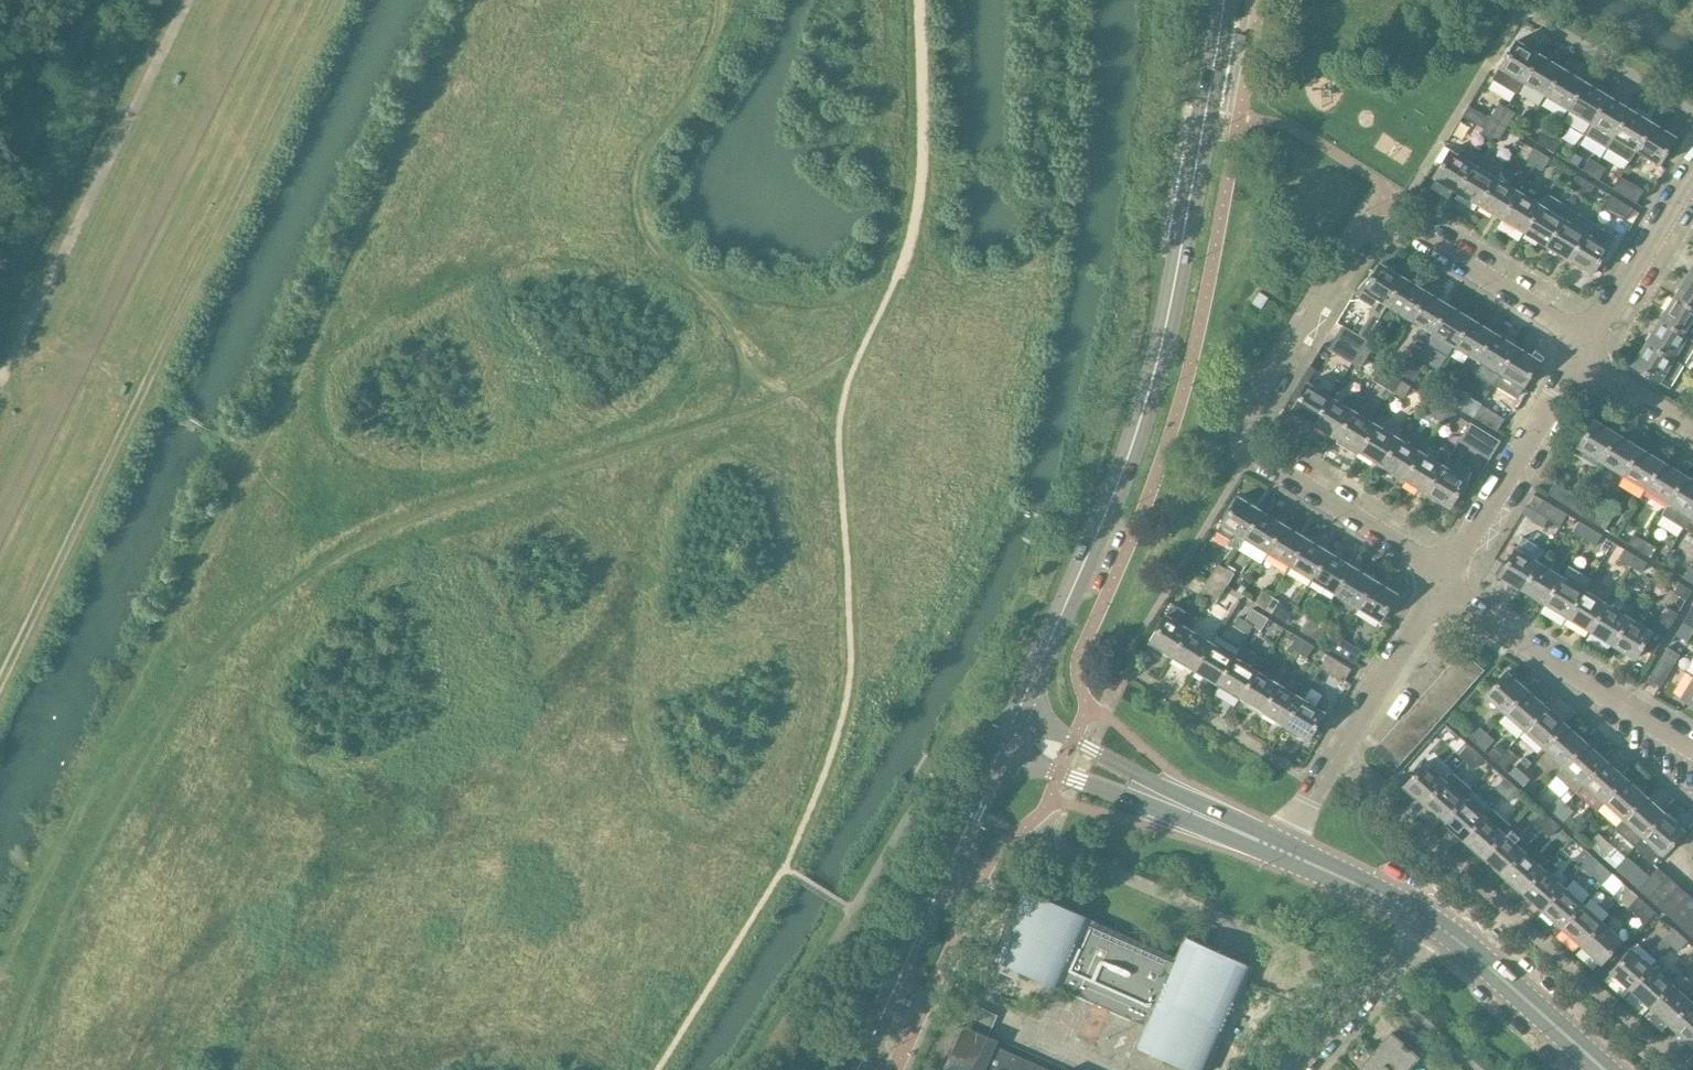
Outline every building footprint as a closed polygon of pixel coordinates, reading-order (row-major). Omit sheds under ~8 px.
[(1522,82),(1539,54),(1516,40),(1493,79),(1515,93),(1522,82)] [(1545,95),(1562,68),(1539,54),(1522,82),(1545,95)] [(1568,109),(1585,82),(1562,68),(1545,95),(1568,109)] [(1590,123),(1607,96),(1585,82),(1568,109),(1590,123)] [(1613,137),(1630,109),(1607,96),(1590,123),(1583,134),(1606,148),(1613,137)] [(1497,122),(1506,108),(1498,103),(1489,117),(1497,122)] [(1506,128),(1515,113),(1506,108),(1497,122),(1506,128)] [(1636,150),(1652,123),(1630,109),(1613,137),(1636,150)] [(1488,137),(1497,122),(1489,117),(1480,133),(1488,137)] [(1497,143),(1506,128),(1497,122),(1488,137),(1497,143)] [(1658,164),(1675,137),(1652,123),(1636,150),(1658,164)] [(1545,148),(1552,136),(1544,131),(1536,143),(1545,148)] [(1553,153),(1560,141),(1552,136),(1545,148),(1553,153)] [(1456,190),(1472,163),(1478,154),(1466,146),(1460,156),(1449,149),(1433,176),(1456,190)] [(1534,166),(1541,153),(1533,148),(1525,161),(1534,166)] [(1542,171),(1550,158),(1541,153),(1534,166),(1542,171)] [(1478,204),(1495,177),(1502,165),(1492,158),(1484,171),(1472,163),(1456,190),(1478,204)] [(1590,175),(1597,163),(1589,159),(1582,170),(1590,175)] [(1598,180),(1605,169),(1597,163),(1590,175),(1598,180)] [(1502,219),(1518,192),(1526,179),(1515,172),(1507,185),(1495,177),(1478,204),(1502,219)] [(1579,193),(1586,181),(1578,176),(1571,188),(1579,193)] [(1642,191),(1619,177),(1612,189),(1635,203),(1642,191)] [(1587,198),(1594,186),(1586,181),(1579,193),(1587,198)] [(1524,232),(1540,205),(1518,192),(1502,219),(1524,232)] [(1547,246),(1570,208),(1570,207),(1548,193),(1540,205),(1524,232),(1547,246)] [(1631,209),(1608,195),(1601,207),(1624,221),(1631,209)] [(1569,260),(1592,222),(1570,208),(1547,246),(1569,260)] [(1592,274),(1615,236),(1592,222),(1569,260),(1592,274)] [(1387,305),(1403,278),(1380,263),(1358,299),(1371,307),(1369,310),(1379,316),(1387,304),(1387,305)] [(1687,275),(1673,297),(1692,309),(1692,278),(1687,275)] [(1409,318),(1425,291),(1403,278),(1387,305),(1409,318)] [(1426,342),(1448,305),(1425,291),(1409,318),(1423,326),(1417,336),(1426,342)] [(1260,308),(1267,297),(1258,292),(1252,302),(1260,308)] [(1673,297),(1660,320),(1692,340),(1692,309),(1673,297)] [(1455,346),(1471,319),(1448,305),(1426,342),(1449,355),(1455,346)] [(1477,360),(1493,333),(1471,319),(1455,346),(1477,360)] [(1660,320),(1646,342),(1683,365),(1692,349),(1692,340),(1660,320)] [(1366,339),(1343,325),(1336,336),(1359,350),(1366,339)] [(1477,360),(1470,372),(1492,385),(1500,374),(1516,347),(1493,333),(1477,360)] [(1359,350),(1336,336),(1328,348),(1352,363),(1359,350)] [(1367,355),(1374,344),(1366,339),(1359,350),(1367,355)] [(1683,365),(1646,342),(1632,365),(1669,388),(1683,365)] [(1522,388),(1539,361),(1516,347),(1500,374),(1522,388)] [(1360,368),(1367,355),(1359,350),(1352,363),(1360,368)] [(1406,375),(1413,364),(1405,359),(1398,370),(1406,375)] [(1414,380),(1421,369),(1413,364),(1406,375),(1414,380)] [(1381,369),(1374,380),(1387,388),(1395,393),(1402,381),(1394,376),(1381,369)] [(1403,398),(1410,386),(1402,381),(1395,393),(1403,398)] [(1314,424),(1331,397),(1307,382),(1290,409),(1314,424)] [(1451,403),(1458,391),(1450,386),(1443,398),(1451,403)] [(1459,408),(1466,396),(1458,391),(1451,403),(1459,408)] [(1336,437),(1353,410),(1360,399),(1350,393),(1343,404),(1331,397),(1314,424),(1336,437)] [(1440,421),(1447,409),(1439,404),(1431,416),(1440,421)] [(1503,419),(1481,405),(1473,417),(1496,431),(1503,419)] [(1447,426),(1455,414),(1447,409),(1440,421),(1447,426)] [(1359,451),(1375,424),(1353,410),(1336,437),(1359,451)] [(1600,460),(1616,434),(1593,420),(1577,446),(1600,460)] [(1493,437),(1470,423),(1462,435),(1485,449),(1493,437)] [(1382,466),(1399,439),(1375,424),(1359,451),(1382,466)] [(1623,474),(1639,447),(1616,434),(1600,460),(1623,474)] [(1404,479),(1421,452),(1399,439),(1382,466),(1404,479)] [(1645,488),(1662,461),(1639,447),(1623,474),(1645,488)] [(1443,466),(1447,460),(1450,455),(1441,449),(1434,460),(1421,452),(1404,479),(1427,493),(1443,466)] [(1450,507),(1470,474),(1447,460),(1443,466),(1427,493),(1450,507)] [(1668,502),(1685,475),(1662,461),(1645,488),(1668,502)] [(1661,514),(1683,528),(1685,525),(1692,512),(1692,480),(1685,475),(1668,502),(1663,511),(1661,514)] [(1576,499),(1554,485),(1548,495),(1571,509),(1576,499)] [(1237,550),(1244,538),(1261,510),(1238,496),(1216,531),(1229,539),(1226,543),(1237,550)] [(1543,500),(1537,510),(1561,525),(1567,515),(1543,500)] [(1593,523),(1599,513),(1588,506),(1582,515),(1593,523)] [(1267,551),(1283,524),(1261,510),(1244,538),(1267,551)] [(1685,525),(1683,528),(1692,534),(1692,512),(1685,525)] [(1604,529),(1610,520),(1599,513),(1593,523),(1604,529)] [(1585,537),(1590,528),(1578,521),(1573,530),(1585,537)] [(1289,565),(1306,538),(1283,524),(1267,551),(1289,565)] [(1595,544),(1601,535),(1590,528),(1585,537),(1595,544)] [(1639,550),(1645,541),(1633,533),(1627,543),(1639,550)] [(1312,579),(1329,552),(1306,538),(1289,565),(1312,579)] [(1649,557),(1655,547),(1645,541),(1639,550),(1649,557)] [(1522,589),(1538,562),(1515,548),(1498,575),(1522,589)] [(1630,565),(1635,556),(1624,549),(1618,558),(1630,565)] [(1335,593),(1351,566),(1329,552),(1312,579),(1335,593)] [(1640,572),(1646,563),(1635,556),(1630,565),(1640,572)] [(1682,577),(1692,583),(1692,559),(1682,577)] [(1545,603),(1561,576),(1538,562),(1522,589),(1545,603)] [(1217,582),(1226,568),(1217,563),(1209,577),(1217,582)] [(1567,617),(1584,590),(1591,578),(1568,565),(1561,576),(1545,603),(1567,617)] [(1357,607),(1374,580),(1351,566),(1335,593),(1357,607)] [(1225,588),(1234,573),(1226,568),(1217,582),(1225,588)] [(1208,598),(1217,582),(1209,577),(1199,593),(1208,598)] [(1380,621),(1397,594),(1374,580),(1357,607),(1380,621)] [(1216,603),(1225,588),(1217,582),(1208,598),(1216,603)] [(1685,600),(1691,590),(1679,583),(1673,592),(1685,600)] [(1589,631),(1606,603),(1584,590),(1567,617),(1589,631)] [(1263,608),(1271,596),(1263,591),(1255,603),(1263,608)] [(1272,613),(1279,601),(1271,596),(1263,608),(1272,613)] [(1172,656),(1189,629),(1196,617),(1173,603),(1149,642),(1172,656)] [(1612,644),(1628,617),(1606,603),(1589,631),(1612,644)] [(1652,654),(1677,614),(1664,606),(1657,617),(1653,615),(1647,616),(1641,625),(1628,617),(1612,644),(1635,658),(1642,647),(1652,654)] [(1252,626),(1260,613),(1252,608),(1244,621),(1252,626)] [(1261,631),(1269,619),(1260,613),(1252,626),(1261,631)] [(1687,613),(1683,621),(1692,627),(1692,617),(1687,613)] [(1309,636),(1316,623),(1308,618),(1301,630),(1309,636)] [(1317,641),(1325,629),(1316,623),(1309,636),(1317,641)] [(1195,670),(1211,643),(1189,629),(1172,656),(1195,670)] [(1217,684),(1238,649),(1216,635),(1211,643),(1195,670),(1217,684)] [(1298,654),(1305,641),(1297,636),(1289,648),(1298,654)] [(1362,651),(1339,637),(1332,650),(1354,663),(1362,651)] [(1306,659),(1314,647),(1305,641),(1298,654),(1306,659)] [(1240,698),(1256,671),(1263,659),(1240,645),(1238,649),(1217,684),(1240,698)] [(1673,663),(1679,654),(1667,647),(1661,656),(1673,663)] [(1483,669),(1461,650),(1453,660),(1474,679),(1483,669)] [(1351,669),(1328,655),(1321,667),(1343,681),(1351,669)] [(1659,685),(1673,663),(1661,656),(1648,678),(1659,685)] [(1474,679),(1453,660),(1444,670),(1465,689),(1474,679)] [(1465,689),(1444,670),(1435,680),(1456,699),(1465,689)] [(1262,712),(1279,685),(1256,671),(1240,698),(1262,712)] [(1505,712),(1526,689),(1506,671),(1485,694),(1505,712)] [(1692,677),(1680,698),(1692,706),(1692,677)] [(1456,699),(1435,680),(1426,690),(1447,709),(1456,699)] [(1285,726),(1302,699),(1279,685),(1262,712),(1285,726)] [(1524,730),(1546,707),(1526,689),(1505,712),(1524,730)] [(1447,709),(1426,690),(1417,700),(1438,719),(1447,709)] [(1308,740),(1324,713),(1302,699),(1285,726),(1286,727),(1284,730),(1296,738),(1298,734),(1308,740)] [(1438,719),(1417,700),(1408,710),(1429,729),(1438,719)] [(1544,748),(1565,724),(1546,707),(1524,730),(1544,748)] [(1429,729),(1408,710),(1399,720),(1420,739),(1429,729)] [(1420,739),(1399,720),(1390,730),(1411,750),(1420,739)] [(1564,765),(1585,742),(1565,724),(1544,748),(1564,765)] [(1477,744),(1486,733),(1479,727),(1470,737),(1477,744)] [(1411,750),(1390,730),(1381,740),(1403,759),(1411,750)] [(1484,750),(1494,740),(1486,733),(1477,744),(1484,750)] [(1403,759),(1381,740),(1372,750),(1393,769),(1403,759)] [(1576,791),(1605,760),(1585,742),(1564,765),(1556,774),(1576,791)] [(1463,759),(1472,749),(1465,743),(1456,753),(1463,759)] [(1474,769),(1483,759),(1472,749),(1463,759),(1474,769)] [(1518,762),(1509,773),(1516,779),(1525,769),(1530,763),(1523,757),(1518,762)] [(1596,809),(1603,801),(1624,777),(1605,760),(1576,791),(1596,809)] [(1423,803),(1444,780),(1424,762),(1403,785),(1423,803)] [(1523,786),(1533,775),(1525,769),(1516,779),(1523,786)] [(1442,820),(1470,790),(1450,773),(1444,780),(1423,803),(1442,820)] [(1623,819),(1644,795),(1624,777),(1603,801),(1623,819)] [(1502,794),(1511,784),(1505,778),(1496,788),(1502,794)] [(1510,801),(1519,791),(1511,784),(1502,794),(1510,801)] [(1462,838),(1490,808),(1470,790),(1442,820),(1462,838)] [(1643,837),(1664,813),(1644,795),(1623,819),(1642,836),(1643,837)] [(1555,814),(1565,804),(1558,798),(1549,808),(1555,814)] [(1563,821),(1572,811),(1565,804),(1555,814),(1563,821)] [(1481,856),(1502,833),(1509,825),(1490,808),(1462,838),(1481,856)] [(1541,829),(1551,819),(1544,813),(1535,824),(1541,829)] [(1663,854),(1684,831),(1664,813),(1643,837),(1642,836),(1634,846),(1653,864),(1662,854),(1663,854)] [(1549,836),(1558,826),(1551,819),(1541,829),(1549,836)] [(1501,874),(1522,851),(1502,833),(1481,856),(1501,874)] [(1595,850),(1604,840),(1597,833),(1588,843),(1595,850)] [(1602,856),(1611,846),(1604,840),(1595,850),(1602,856)] [(1581,865),(1590,855),(1583,849),(1574,859),(1581,865)] [(1521,891),(1542,868),(1522,851),(1501,874),(1521,891)] [(1590,855),(1581,865),(1601,883),(1610,873),(1590,855)] [(1638,889),(1651,874),(1643,867),(1636,874),(1634,872),(1627,879),(1638,889)] [(1541,909),(1562,886),(1542,868),(1521,891),(1541,909)] [(1648,898),(1667,877),(1657,868),(1651,874),(1638,889),(1648,898)] [(1610,873),(1601,883),(1613,894),(1620,901),(1629,891),(1622,884),(1610,873)] [(1658,907),(1677,886),(1667,877),(1648,898),(1658,907)] [(1561,927),(1582,904),(1562,886),(1541,909),(1561,927)] [(1668,915),(1687,894),(1677,886),(1658,907),(1668,915)] [(1250,965),(1219,951),(1211,948),(1186,937),(1176,957),(1088,917),(1062,905),(1056,903),(1050,900),(1024,888),(1012,915),(992,959),(1052,985),(1057,987),(1146,1026),(1137,1047),(1188,1069),(1204,1069),(1243,982),(1250,965)] [(1654,912),(1629,891),(1620,901),(1645,922),(1654,912)] [(1692,908),(1692,900),(1687,894),(1668,915),(1678,925),(1692,908)] [(1581,945),(1601,922),(1582,904),(1561,927),(1581,945)] [(1692,928),(1692,908),(1678,925),(1688,934),(1692,928)] [(1601,963),(1622,940),(1601,922),(1581,945),(1601,963)] [(1662,939),(1652,950),(1659,956),(1669,945),(1670,946),(1679,936),(1671,928),(1662,939)] [(1676,951),(1686,941),(1679,936),(1670,946),(1676,951)] [(1630,989),(1651,966),(1630,948),(1609,971),(1630,989)] [(1670,984),(1657,972),(1663,966),(1657,960),(1651,966),(1630,989),(1649,1007),(1670,984)] [(1690,1001),(1679,991),(1687,981),(1679,974),(1670,984),(1649,1007),(1669,1025),(1690,1001)] [(1690,1001),(1669,1025),(1689,1042),(1692,1038),(1692,998),(1690,1001)] [(988,1036),(997,1015),(972,1004),(963,1025),(988,1036)] [(1008,1051),(1007,1051),(1006,1054),(993,1049),(997,1040),(988,1036),(963,1025),(943,1069),(1050,1069),(1008,1051)] [(1390,1032),(1372,1053),(1391,1069),(1405,1069),(1417,1056),(1390,1032)] [(1372,1053),(1357,1069),(1391,1069),(1372,1053)]
